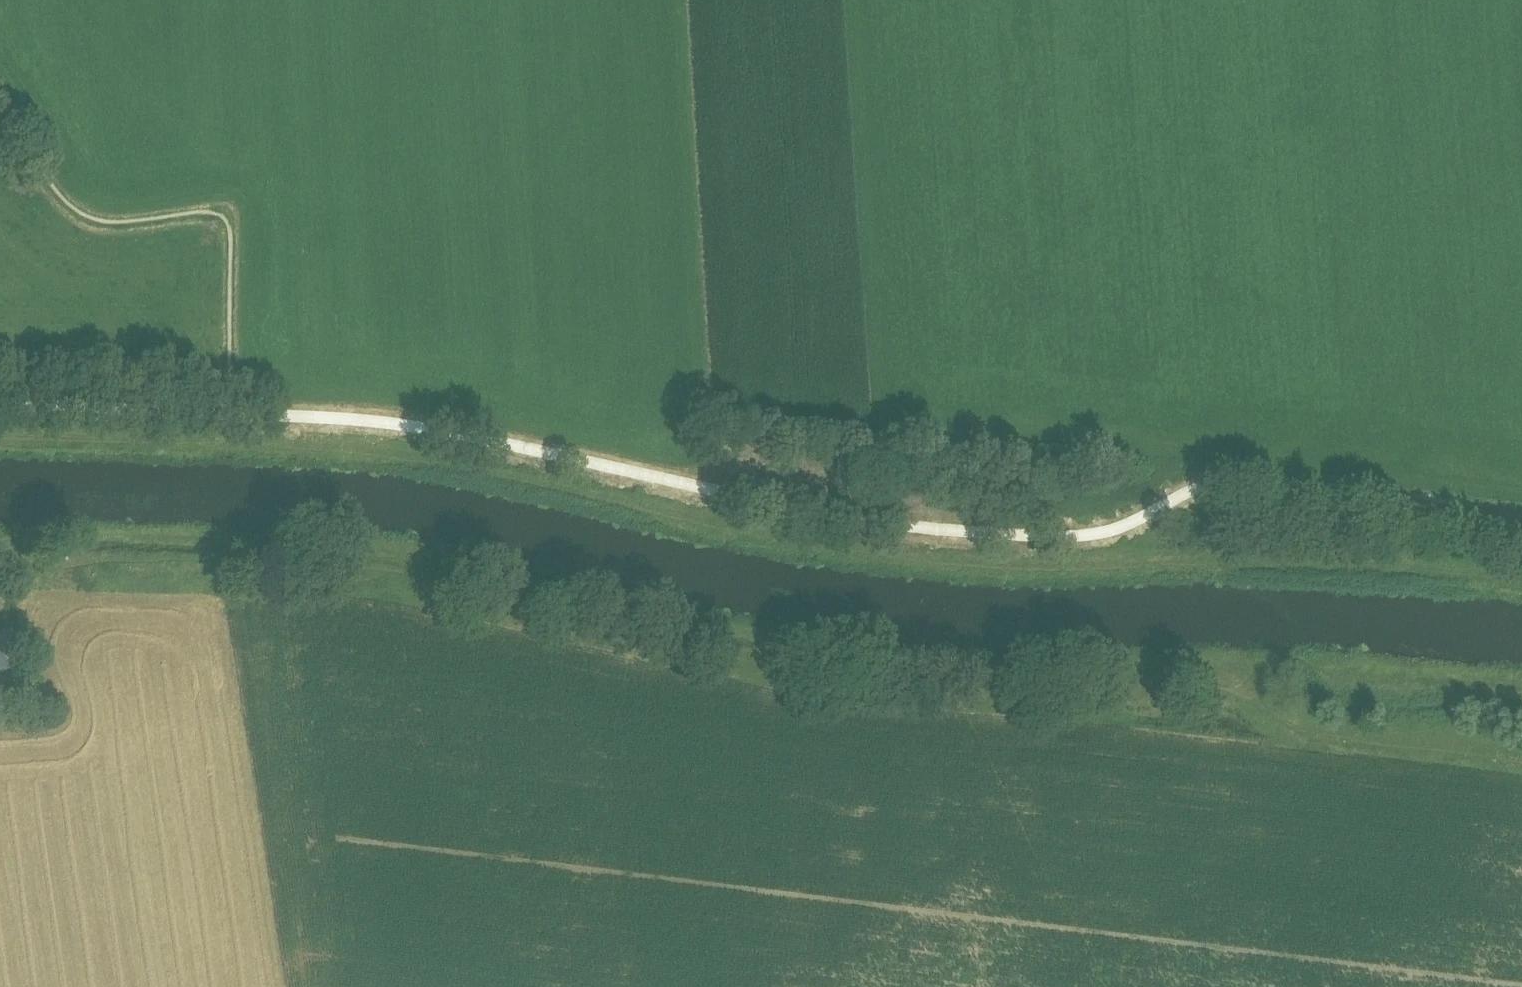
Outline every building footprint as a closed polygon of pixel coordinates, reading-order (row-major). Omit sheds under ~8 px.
[(13,641),(17,640),(13,628),(9,630),(0,632),(0,674),(10,670),(22,665),(13,641)]
